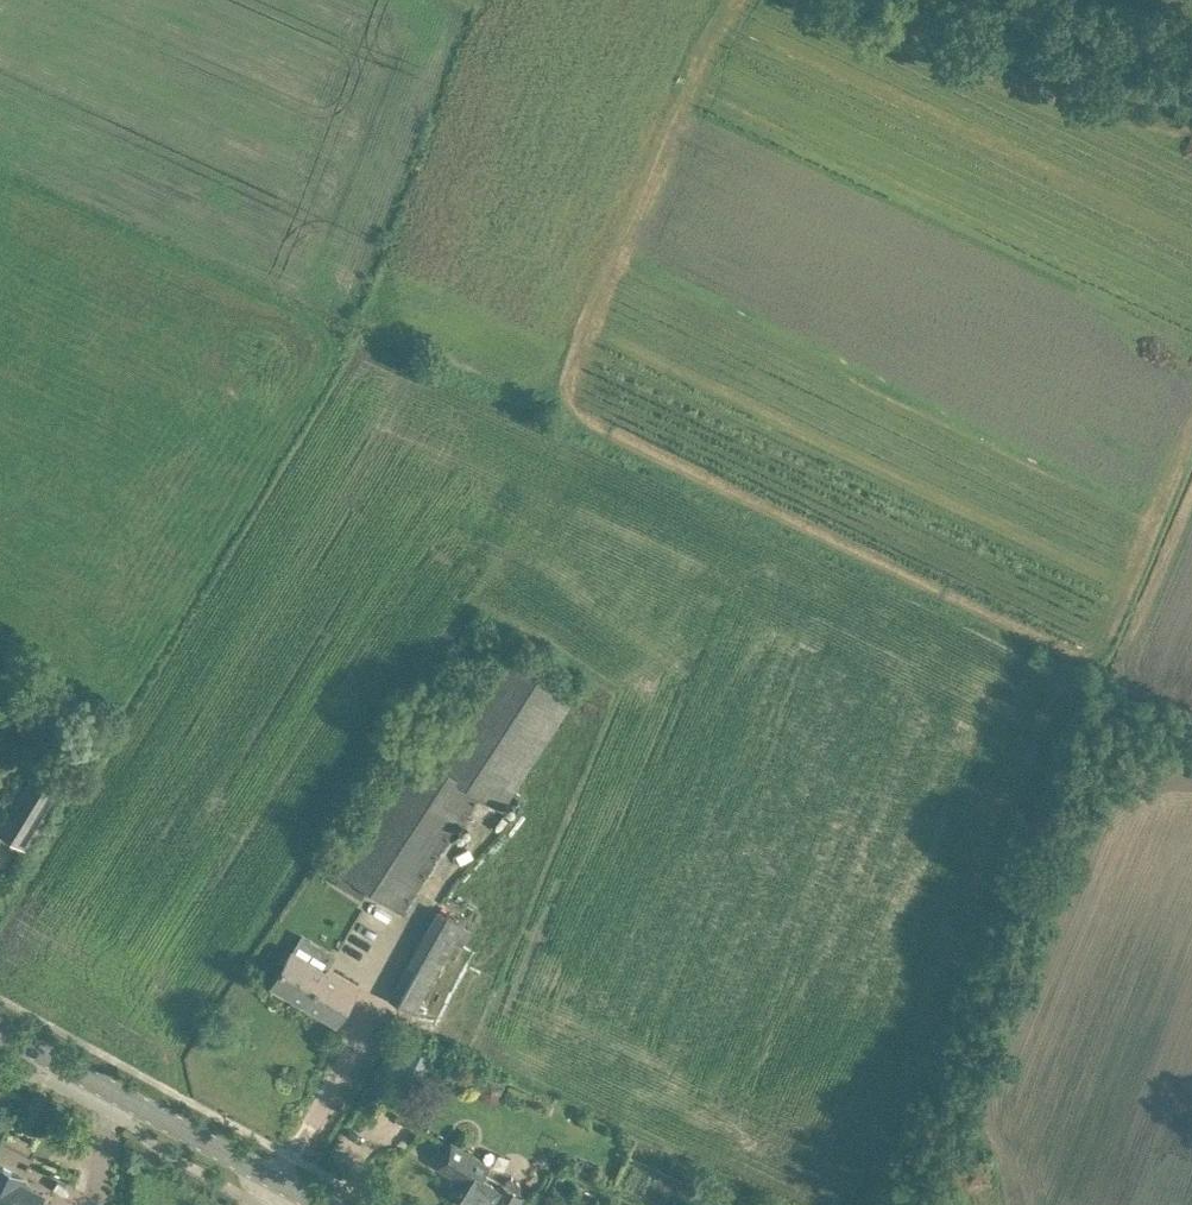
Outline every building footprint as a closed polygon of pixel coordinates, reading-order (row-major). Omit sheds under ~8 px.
[(413,749),(334,869),(405,916),(473,811),(479,815),(488,801),(502,810),(575,699),(503,652),(432,761),(413,749)] [(67,774),(49,763),(39,758),(31,771),(6,813),(34,830),(67,774)] [(437,910),(388,998),(417,1014),(465,926),(437,910)] [(327,967),(325,970),(291,951),(283,964),(271,985),(337,1024),(349,1003),(360,986),(327,967)] [(417,1085),(432,1058),(410,1047),(396,1074),(417,1085)] [(489,1165),(452,1142),(450,1144),(438,1165),(465,1181),(454,1198),(466,1204),(518,1204),(524,1195),(520,1193),(521,1190),(521,1187),(520,1184),(518,1182),(516,1180),(513,1179),(510,1180),(507,1181),(505,1183),(485,1172),(489,1165)] [(43,1193),(23,1182),(25,1178),(0,1165),(0,1204),(38,1204),(43,1193)]
